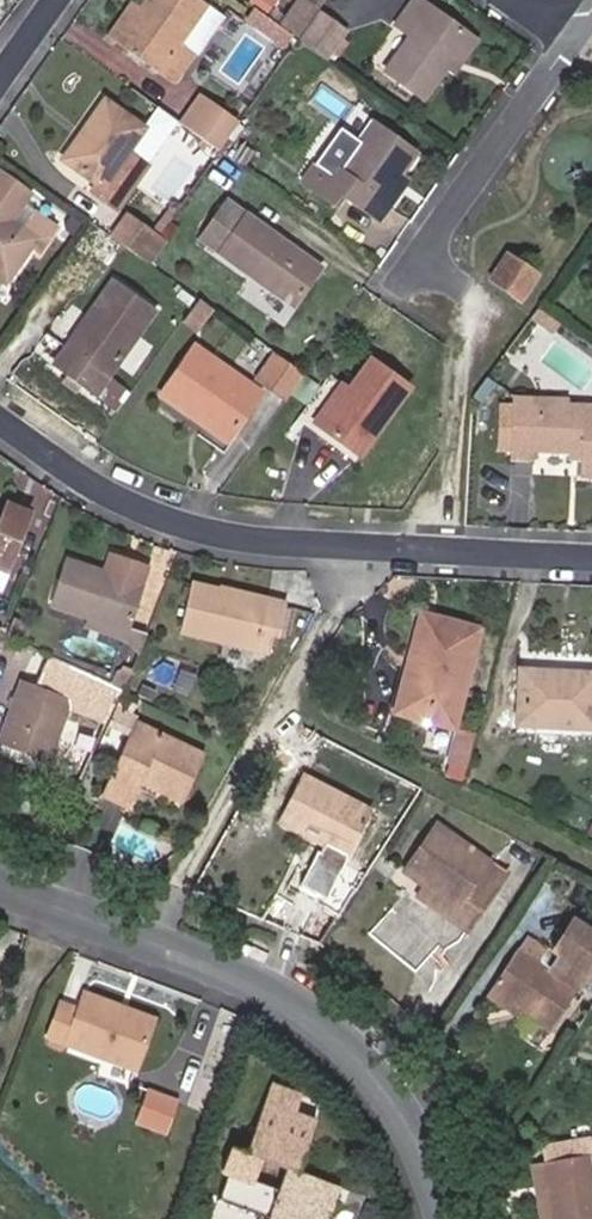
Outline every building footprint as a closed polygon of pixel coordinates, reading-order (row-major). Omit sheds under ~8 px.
[(117,44),(171,82),(192,53),(178,42),(204,7),(195,0),(147,0),(140,10),(117,44)] [(401,43),(426,10),(414,1),(388,35),(401,43)] [(294,2),(278,26),(292,36),(309,12),(294,2)] [(107,37),(117,44),(140,10),(130,3),(107,37)] [(204,7),(178,42),(192,53),(195,55),(222,19),(204,7)] [(466,37),(426,10),(401,43),(378,73),(421,103),(443,70),(466,37)] [(345,31),(318,12),(298,41),(325,60),(330,54),(339,40),(345,31)] [(476,43),(466,37),(443,70),(454,77),(476,43)] [(346,45),(339,40),(330,54),(336,58),(346,45)] [(218,154),(237,127),(198,99),(178,125),(218,154)] [(87,140),(66,168),(92,188),(85,197),(108,214),(140,170),(124,158),(143,133),(105,104),(82,135),(87,140)] [(412,156),(370,126),(334,176),(324,168),(310,187),(337,206),(343,199),(375,222),(385,208),(378,202),(396,177),(412,156)] [(62,164),(66,168),(87,140),(82,135),(62,164)] [(23,244),(36,253),(53,229),(14,202),(24,189),(0,172),(0,278),(23,244)] [(404,183),(396,177),(378,202),(385,208),(404,183)] [(318,267),(224,200),(196,242),(289,309),(318,267)] [(143,262),(162,235),(135,216),(117,243),(143,262)] [(172,242),(162,235),(143,262),(153,269),(172,242)] [(481,283),(510,305),(526,282),(497,261),(481,283)] [(110,280),(46,371),(87,400),(151,309),(110,280)] [(558,330),(536,314),(529,323),(552,340),(558,330)] [(259,394),(193,350),(159,400),(224,445),(259,394)] [(285,402),(302,378),(273,356),(255,380),(285,402)] [(327,381),(299,419),(355,460),(405,392),(367,365),(345,395),(327,381)] [(576,466),(576,477),(591,478),(591,408),(564,407),(530,406),(530,398),(511,398),(511,405),(499,405),(498,432),(497,452),(565,454),(576,455),(576,466)] [(530,406),(564,407),(564,399),(530,398),(530,406)] [(564,466),(576,466),(576,455),(565,454),(564,466)] [(13,560),(30,516),(7,508),(3,518),(0,517),(0,555),(13,560)] [(13,560),(0,555),(0,572),(7,574),(13,560)] [(83,620),(121,635),(144,573),(106,560),(100,575),(65,562),(48,608),(83,620)] [(288,608),(192,589),(181,637),(271,655),(274,639),(281,640),(288,608)] [(412,674),(429,618),(418,615),(402,670),(412,674)] [(476,632),(429,618),(412,674),(402,670),(388,714),(446,731),(476,632)] [(116,646),(121,635),(83,620),(78,633),(116,646)] [(126,695),(70,668),(60,689),(117,714),(120,708),(126,695)] [(518,676),(514,731),(591,735),(591,679),(518,676)] [(23,681),(0,739),(0,747),(43,763),(69,698),(23,681)] [(138,717),(120,708),(117,714),(106,734),(125,744),(133,728),(138,717)] [(133,728),(125,744),(103,787),(128,800),(136,783),(176,803),(198,760),(133,728)] [(467,765),(475,735),(457,731),(449,760),(467,765)] [(368,814),(308,783),(284,827),(344,859),(368,814)] [(128,800),(103,787),(98,797),(123,809),(128,800)] [(454,911),(445,924),(465,936),(505,874),(431,829),(400,877),(431,896),(454,911)] [(337,876),(310,862),(292,893),(319,908),(337,876)] [(422,910),(445,924),(454,911),(431,896),(422,910)] [(439,953),(393,920),(374,949),(420,981),(439,953)] [(591,972),(591,937),(579,929),(560,960),(588,979),(591,972)] [(526,946),(519,955),(539,969),(546,959),(526,946)] [(519,955),(494,994),(524,1014),(522,1016),(548,1034),(575,994),(539,969),(519,955)] [(524,1014),(494,994),(487,1004),(517,1024),(522,1016),(524,1014)] [(125,1025),(127,1016),(87,1003),(83,1016),(63,1010),(51,1044),(145,1077),(158,1036),(125,1025)] [(161,1028),(127,1016),(125,1025),(158,1036),(161,1028)] [(325,1178),(300,1169),(318,1114),(296,1107),(302,1089),(271,1078),(247,1152),(228,1145),(220,1171),(226,1173),(216,1201),(269,1218),(329,1218),(337,1195),(321,1190),(325,1178)] [(183,1109),(150,1099),(139,1132),(172,1143),(183,1109)] [(591,1154),(547,1162),(557,1218),(591,1218),(591,1160),(591,1154)] [(341,1183),(325,1178),(321,1190),(337,1195),(341,1183)] [(216,1201),(209,1218),(269,1218),(216,1201)]
